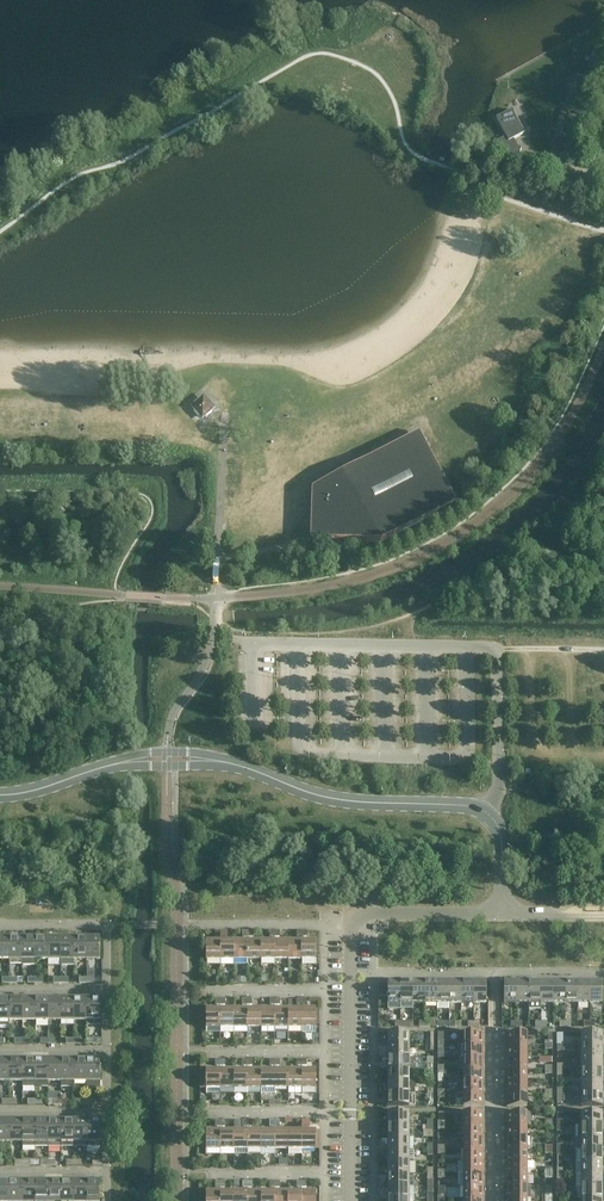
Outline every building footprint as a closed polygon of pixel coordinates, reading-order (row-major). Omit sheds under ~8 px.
[(594,79),(598,65),(581,61),(577,74),(594,79)] [(584,113),(589,97),(575,93),(570,109),(584,113)] [(513,139),(524,133),(512,111),(496,119),(506,137),(498,141),(494,140),(490,153),(517,161),(521,148),(518,147),(513,139)] [(574,146),(579,130),(565,126),(560,142),(574,146)] [(209,398),(205,394),(202,397),(196,402),(192,406),(195,410),(200,415),(204,419),(208,416),(213,411),(217,407),(214,404),(209,398)] [(456,502),(432,457),(419,432),(312,490),(310,540),(343,542),(381,543),(456,502)] [(10,938),(0,938),(0,960),(10,960),(10,938)] [(23,966),(23,960),(23,938),(10,938),(10,960),(10,966),(23,966)] [(35,960),(35,938),(23,938),(23,960),(35,960)] [(48,960),(48,938),(35,938),(35,960),(48,960)] [(61,960),(61,938),(48,938),(48,960),(61,960)] [(74,960),(74,938),(61,938),(61,960),(74,960)] [(87,960),(87,938),(74,938),(74,960),(87,960)] [(100,960),(100,938),(87,938),(87,960),(100,960)] [(220,965),(220,941),(206,941),(206,965),(220,965)] [(234,965),(234,941),(220,941),(220,965),(234,965)] [(248,960),(248,941),(234,941),(234,965),(248,965),(248,960)] [(261,960),(261,941),(248,941),(248,960),(261,960)] [(275,965),(275,960),(275,941),(261,941),(261,960),(261,965),(275,965)] [(288,960),(288,941),(275,941),(275,960),(288,960)] [(302,960),(302,941),(288,941),(288,960),(302,960)] [(316,965),(316,941),(302,941),(302,960),(302,965),(316,965)] [(401,1009),(401,1003),(401,982),(388,982),(388,985),(379,985),(379,984),(378,984),(378,1000),(388,1000),(388,1009),(401,1009)] [(413,1003),(413,982),(401,982),(401,1003),(413,1003)] [(425,1003),(425,982),(413,982),(413,1003),(425,1003)] [(437,1003),(437,982),(425,982),(425,1003),(437,1003)] [(449,1003),(449,982),(437,982),(437,1003),(449,1003)] [(461,1003),(461,982),(449,982),(449,1003),(461,1003)] [(474,1003),(474,982),(461,982),(461,1003),(474,1003)] [(486,1003),(486,982),(474,982),(474,1003),(486,1003)] [(517,1003),(517,982),(504,982),(504,1003),(517,1003)] [(529,1003),(529,982),(517,982),(517,1003),(529,1003)] [(541,1003),(541,982),(529,982),(529,1003),(541,1003)] [(553,1003),(553,982),(541,982),(541,1003),(553,1003)] [(565,1003),(565,982),(553,982),(553,1003),(565,1003)] [(577,1004),(577,982),(565,982),(565,1003),(577,1004)] [(590,1004),(590,982),(577,982),(577,1004),(590,1004)] [(603,990),(603,991),(602,991),(602,982),(590,982),(590,1004),(603,1004),(603,990)] [(9,999),(0,999),(0,1020),(9,1020),(9,999)] [(22,1021),(22,999),(9,999),(9,1020),(22,1021)] [(35,1020),(35,999),(22,999),(22,1021),(35,1020)] [(48,1021),(48,999),(35,999),(35,1020),(48,1021)] [(61,1021),(61,999),(48,999),(48,1021),(61,1021)] [(74,1021),(74,999),(61,999),(61,1021),(74,1021)] [(87,1021),(87,999),(74,999),(74,1021),(87,1021)] [(100,1026),(100,999),(87,999),(87,1021),(87,1025),(100,1026)] [(220,1033),(221,1009),(206,1009),(206,1033),(220,1033)] [(234,1033),(234,1009),(221,1009),(220,1033),(234,1033)] [(248,1028),(248,1009),(234,1009),(234,1033),(248,1033),(248,1028)] [(261,1028),(261,1009),(248,1009),(248,1028),(261,1028)] [(275,1033),(275,1009),(261,1009),(261,1028),(261,1033),(275,1033)] [(288,1033),(288,1009),(275,1009),(275,1033),(288,1033)] [(302,1028),(302,1009),(288,1009),(288,1033),(302,1033),(302,1028)] [(316,1028),(316,1009),(302,1009),(302,1028),(316,1028)] [(409,1046),(409,1033),(388,1033),(388,1046),(409,1046)] [(483,1046),(483,1033),(463,1033),(463,1046),(483,1046)] [(527,1046),(527,1033),(507,1033),(507,1046),(527,1046)] [(602,1046),(602,1033),(581,1033),(581,1046),(602,1046)] [(409,1058),(409,1046),(388,1046),(388,1058),(409,1058)] [(483,1058),(483,1046),(463,1046),(458,1046),(458,1058),(483,1058)] [(527,1057),(527,1046),(507,1046),(507,1057),(527,1057)] [(602,1057),(602,1046),(581,1046),(581,1057),(602,1057)] [(527,1070),(527,1057),(507,1057),(507,1070),(527,1070)] [(602,1070),(602,1057),(581,1057),(581,1070),(602,1070)] [(415,1058),(409,1058),(388,1058),(388,1070),(409,1070),(415,1070),(415,1058)] [(483,1070),(483,1058),(458,1058),(458,1070),(483,1070)] [(10,1060),(0,1060),(0,1081),(10,1081),(10,1060)] [(23,1081),(23,1060),(10,1060),(10,1081),(23,1081)] [(35,1081),(36,1060),(23,1060),(23,1081),(35,1081)] [(48,1081),(48,1060),(36,1060),(35,1081),(48,1081)] [(61,1081),(61,1060),(48,1060),(48,1081),(61,1081)] [(74,1081),(74,1060),(61,1060),(61,1081),(74,1081)] [(87,1081),(87,1060),(74,1060),(74,1081),(87,1081)] [(100,1088),(100,1060),(87,1060),(87,1081),(87,1088),(100,1088)] [(220,1094),(220,1070),(206,1070),(206,1094),(220,1094)] [(234,1094),(234,1070),(220,1070),(220,1094),(234,1094)] [(247,1094),(247,1070),(234,1070),(234,1094),(247,1094)] [(261,1094),(261,1089),(261,1070),(247,1070),(247,1094),(261,1094)] [(274,1089),(274,1070),(261,1070),(261,1089),(274,1089)] [(288,1089),(288,1070),(274,1070),(274,1089),(288,1089)] [(302,1094),(302,1070),(288,1070),(288,1089),(288,1094),(302,1094)] [(316,1094),(316,1070),(302,1070),(302,1094),(316,1094)] [(409,1082),(409,1070),(388,1070),(388,1082),(409,1082)] [(483,1082),(483,1070),(458,1070),(459,1082),(463,1082),(483,1082)] [(527,1082),(527,1070),(507,1070),(507,1082),(527,1082)] [(602,1082),(602,1070),(581,1070),(581,1082),(602,1082)] [(409,1094),(409,1082),(388,1082),(388,1094),(409,1094)] [(483,1094),(483,1082),(463,1082),(463,1094),(483,1094)] [(527,1094),(527,1082),(507,1082),(507,1094),(527,1094)] [(602,1094),(602,1082),(581,1082),(581,1094),(602,1094)] [(409,1107),(409,1094),(388,1094),(388,1107),(409,1107)] [(483,1107),(483,1094),(463,1094),(463,1107),(483,1107)] [(527,1107),(527,1094),(507,1094),(507,1107),(527,1107)] [(602,1107),(602,1094),(581,1094),(581,1107),(602,1107)] [(409,1126),(409,1113),(388,1113),(388,1126),(409,1126)] [(483,1126),(483,1113),(463,1113),(463,1126),(483,1126)] [(531,1125),(531,1113),(507,1113),(507,1126),(527,1125),(531,1125)] [(602,1126),(602,1113),(581,1113),(581,1126),(602,1126)] [(9,1121),(0,1121),(0,1142),(9,1142),(9,1121)] [(22,1142),(22,1121),(9,1121),(9,1142),(22,1142)] [(35,1147),(35,1121),(22,1121),(22,1142),(22,1147),(35,1147)] [(48,1147),(48,1121),(35,1121),(35,1147),(48,1147)] [(61,1147),(61,1121),(48,1121),(48,1147),(61,1147)] [(74,1147),(74,1121),(61,1121),(61,1147),(74,1147)] [(87,1147),(87,1121),(74,1121),(74,1147),(87,1147)] [(100,1147),(100,1121),(87,1121),(87,1147),(100,1147)] [(288,1149),(288,1131),(284,1131),(284,1128),(280,1125),(280,1121),(275,1121),(275,1127),(275,1131),(275,1149),(288,1149)] [(527,1138),(527,1125),(507,1126),(507,1138),(527,1138)] [(409,1138),(409,1126),(388,1126),(388,1138),(409,1138)] [(483,1138),(483,1126),(463,1126),(463,1138),(483,1138)] [(602,1138),(602,1126),(581,1126),(581,1138),(602,1138)] [(220,1154),(220,1131),(206,1131),(206,1154),(220,1154)] [(234,1155),(234,1131),(220,1131),(220,1154),(234,1155)] [(247,1155),(247,1131),(234,1131),(234,1155),(247,1155)] [(261,1155),(261,1131),(247,1131),(247,1155),(261,1155)] [(275,1149),(275,1131),(261,1131),(261,1155),(275,1155),(275,1149)] [(302,1155),(302,1150),(302,1131),(288,1131),(288,1149),(288,1155),(302,1155)] [(316,1150),(316,1131),(302,1131),(302,1150),(316,1150)] [(414,1138),(409,1138),(388,1138),(388,1150),(414,1150),(414,1138)] [(483,1150),(483,1138),(463,1138),(463,1150),(483,1150)] [(527,1150),(527,1138),(507,1138),(507,1150),(527,1150)] [(602,1150),(602,1138),(581,1138),(581,1150),(602,1150)] [(414,1162),(414,1150),(388,1150),(388,1162),(409,1162),(414,1162)] [(483,1162),(483,1150),(463,1150),(463,1162),(483,1162)] [(527,1162),(527,1150),(507,1150),(507,1162),(527,1162)] [(602,1150),(581,1150),(576,1150),(576,1162),(602,1162),(602,1150)] [(409,1174),(409,1162),(388,1162),(388,1174),(409,1174)] [(483,1162),(463,1162),(459,1162),(459,1174),(483,1174),(483,1162)] [(527,1174),(527,1162),(507,1162),(507,1174),(527,1174)] [(602,1174),(602,1162),(576,1162),(576,1174),(602,1174)] [(409,1187),(409,1174),(388,1174),(388,1187),(409,1187)] [(483,1187),(483,1174),(459,1174),(459,1187),(463,1187),(483,1187)] [(527,1187),(527,1174),(507,1174),(507,1187),(527,1187)] [(602,1187),(602,1174),(576,1174),(576,1187),(602,1187)] [(9,1182),(0,1181),(0,1200),(9,1200),(9,1182)] [(22,1182),(9,1182),(9,1200),(22,1200),(22,1182)] [(35,1182),(22,1182),(22,1200),(35,1200),(35,1182)] [(48,1182),(35,1182),(35,1200),(48,1200),(48,1182)] [(61,1182),(48,1182),(48,1200),(61,1200),(61,1182)] [(74,1182),(61,1182),(61,1200),(74,1200),(74,1182)] [(87,1182),(74,1182),(74,1200),(87,1200),(87,1182)] [(100,1182),(87,1182),(87,1200),(100,1200),(100,1182)] [(414,1187),(409,1187),(388,1187),(388,1199),(414,1199),(414,1187)] [(483,1199),(483,1187),(463,1187),(463,1199),(483,1199)] [(532,1187),(527,1187),(507,1187),(507,1199),(532,1199),(532,1187)] [(602,1199),(602,1187),(576,1187),(576,1199),(581,1199),(602,1199)] [(247,1191),(234,1192),(234,1200),(247,1200),(247,1191)] [(261,1191),(247,1191),(247,1200),(261,1200),(261,1191)] [(275,1191),(261,1191),(261,1200),(275,1200),(275,1191)] [(288,1191),(275,1191),(275,1200),(288,1200),(288,1191)] [(302,1191),(288,1191),(288,1200),(302,1200),(302,1191)] [(316,1191),(302,1191),(302,1200),(316,1200),(316,1191)] [(220,1192),(206,1192),(206,1200),(220,1200),(220,1192)] [(234,1192),(220,1192),(220,1200),(234,1200),(234,1192)]
